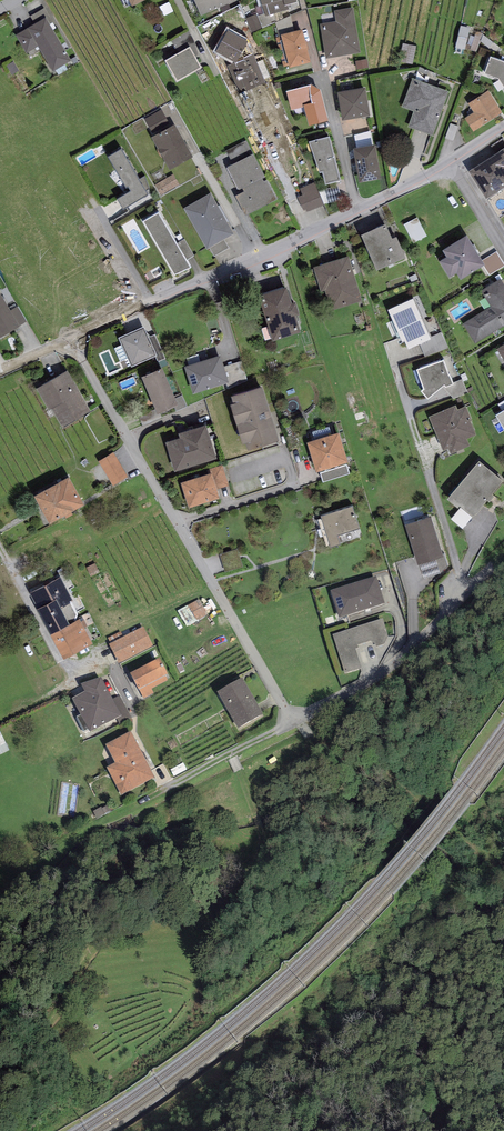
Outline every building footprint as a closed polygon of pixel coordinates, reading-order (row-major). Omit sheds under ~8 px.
[(201,16),(230,4),(228,0),(194,0),(201,16)] [(266,17),(289,10),(288,6),(297,4),(296,0),(260,0),(266,17)] [(233,9),(244,36),(263,29),(257,14),(251,16),(249,11),(243,13),(240,5),(233,9)] [(46,19),(50,25),(53,23),(44,8),(30,17),(35,25),(46,19)] [(337,22),(320,25),(326,59),(360,53),(353,8),(335,12),(337,22)] [(28,29),(16,36),(26,54),(38,47),(53,73),(71,62),(50,25),(46,19),(35,25),(28,29)] [(483,33),(461,26),(456,48),(476,51),(480,42),(483,33)] [(247,40),(229,29),(215,53),(235,63),(227,66),(239,91),(245,88),(246,92),(266,83),(247,40)] [(302,30),(281,36),(282,38),(277,39),(284,67),(288,66),(289,69),(311,63),(302,30)] [(189,32),(172,41),(179,54),(190,48),(194,54),(199,51),(189,32)] [(501,48),(483,33),(480,42),(496,54),(501,48)] [(416,47),(403,44),(399,62),(412,64),(416,47)] [(179,54),(165,62),(177,83),(202,69),(194,54),(190,48),(179,54)] [(491,58),(485,75),(498,79),(503,88),(503,64),(503,63),(491,58)] [(448,93),(413,80),(403,107),(415,112),(408,128),(412,129),(432,137),(448,93)] [(311,86),(287,93),(291,111),(304,108),(309,127),(328,122),(320,91),(311,86)] [(365,89),(338,94),(343,121),(370,116),(365,89)] [(489,91),(468,104),(474,114),(465,119),(473,133),(503,114),(489,91)] [(144,119),(152,134),(170,124),(162,110),(144,119)] [(175,125),(151,138),(170,171),(193,158),(175,125)] [(371,132),(355,136),(357,150),(373,146),(371,132)] [(323,173),(326,185),(341,182),(329,138),(309,143),(320,174),(323,173)] [(226,151),(234,166),(254,156),(246,141),(226,151)] [(357,150),(354,151),(360,183),(381,180),(376,146),(373,146),(357,150)] [(121,150),(109,158),(126,189),(129,188),(131,192),(117,201),(124,212),(129,207),(148,196),(121,150)] [(469,172),(486,200),(503,189),(503,150),(469,172)] [(234,166),(228,169),(239,191),(243,189),(245,193),(236,197),(246,216),(277,200),(254,156),(234,166)] [(174,177),(160,183),(164,193),(178,187),(174,177)] [(315,184),(291,193),(299,215),(324,206),(315,184)] [(336,187),(322,191),(326,205),(340,201),(336,187)] [(211,194),(184,209),(207,250),(210,248),(225,240),(234,235),(211,194)] [(158,214),(143,223),(175,276),(190,269),(186,261),(176,244),(158,214)] [(417,218),(404,225),(414,243),(427,236),(417,218)] [(386,226),(361,237),(377,273),(406,260),(396,238),(392,240),(386,226)] [(485,267),(467,237),(443,252),(447,259),(440,263),(450,279),(456,275),(460,281),(485,267)] [(184,239),(176,244),(186,261),(194,256),(184,239)] [(229,248),(225,240),(210,248),(215,256),(229,248)] [(503,269),(503,262),(499,252),(483,260),(490,275),(503,269)] [(348,258),(314,269),(321,292),(325,291),(331,312),(362,302),(348,258)] [(501,280),(481,292),(491,308),(464,324),(476,344),(503,326),(503,285),(501,280)] [(287,289),(259,297),(273,342),(300,333),(296,318),(299,316),(296,304),(292,305),(287,289)] [(0,339),(20,327),(19,327),(10,311),(0,294),(0,338),(0,339)] [(415,299),(388,312),(402,343),(405,342),(408,351),(432,340),(415,299)] [(10,311),(19,327),(27,322),(17,307),(10,311)] [(144,328),(118,339),(131,368),(157,357),(144,328)] [(221,357),(185,368),(193,395),(229,384),(221,357)] [(444,362),(417,371),(424,389),(422,392),(428,400),(444,387),(446,389),(453,385),(450,376),(449,377),(444,362)] [(162,370),(142,379),(158,416),(179,407),(162,370)] [(67,372),(37,389),(49,412),(52,410),(62,429),(91,413),(67,372)] [(262,388),(232,397),(234,404),(230,406),(242,446),(246,444),(248,452),(279,443),(262,388)] [(456,407),(429,418),(443,452),(449,450),(451,454),(470,447),(466,438),(476,435),(471,423),(472,422),(466,406),(457,410),(456,407)] [(364,411),(352,415),(357,427),(369,423),(364,411)] [(496,416),(503,430),(503,411),(496,416)] [(206,426),(179,435),(180,440),(165,445),(175,473),(217,459),(206,426)] [(339,435),(307,445),(316,474),(349,464),(339,435)] [(113,453),(99,462),(113,486),(128,477),(113,453)] [(479,463),(448,500),(458,510),(471,519),(502,482),(479,463)] [(206,471),(208,476),(212,474),(217,490),(229,486),(222,465),(206,471)] [(208,476),(181,483),(189,510),(220,500),(217,490),(212,474),(208,476)] [(69,479),(34,499),(49,526),(84,506),(69,479)] [(352,502),(321,512),(331,544),(340,541),(337,532),(360,525),(352,502)] [(458,510),(450,521),(463,530),(471,519),(458,510)] [(431,512),(406,520),(418,561),(443,553),(431,512)] [(30,588),(50,629),(79,614),(70,597),(73,596),(60,572),(30,588)] [(376,577),(331,590),(339,617),(385,604),(376,577)] [(188,628),(210,617),(202,600),(180,612),(188,628)] [(79,614),(50,629),(63,654),(92,639),(79,614)] [(347,630),(332,635),(345,673),(362,667),(356,649),(359,648),(358,645),(371,641),(376,643),(377,646),(385,644),(389,636),(383,618),(347,630)] [(143,627),(110,644),(120,663),(153,645),(143,627)] [(159,657),(131,673),(144,698),(154,693),(151,688),(168,680),(166,675),(168,674),(159,657)] [(101,677),(81,683),(85,692),(72,698),(81,715),(76,717),(84,732),(89,730),(90,732),(116,717),(120,724),(132,718),(120,695),(112,697),(101,677)] [(242,678),(217,692),(238,728),(263,713),(242,678)] [(131,731),(105,744),(115,763),(106,767),(120,795),(155,777),(131,731)] [(10,752),(1,733),(0,734),(0,757),(10,752)]
